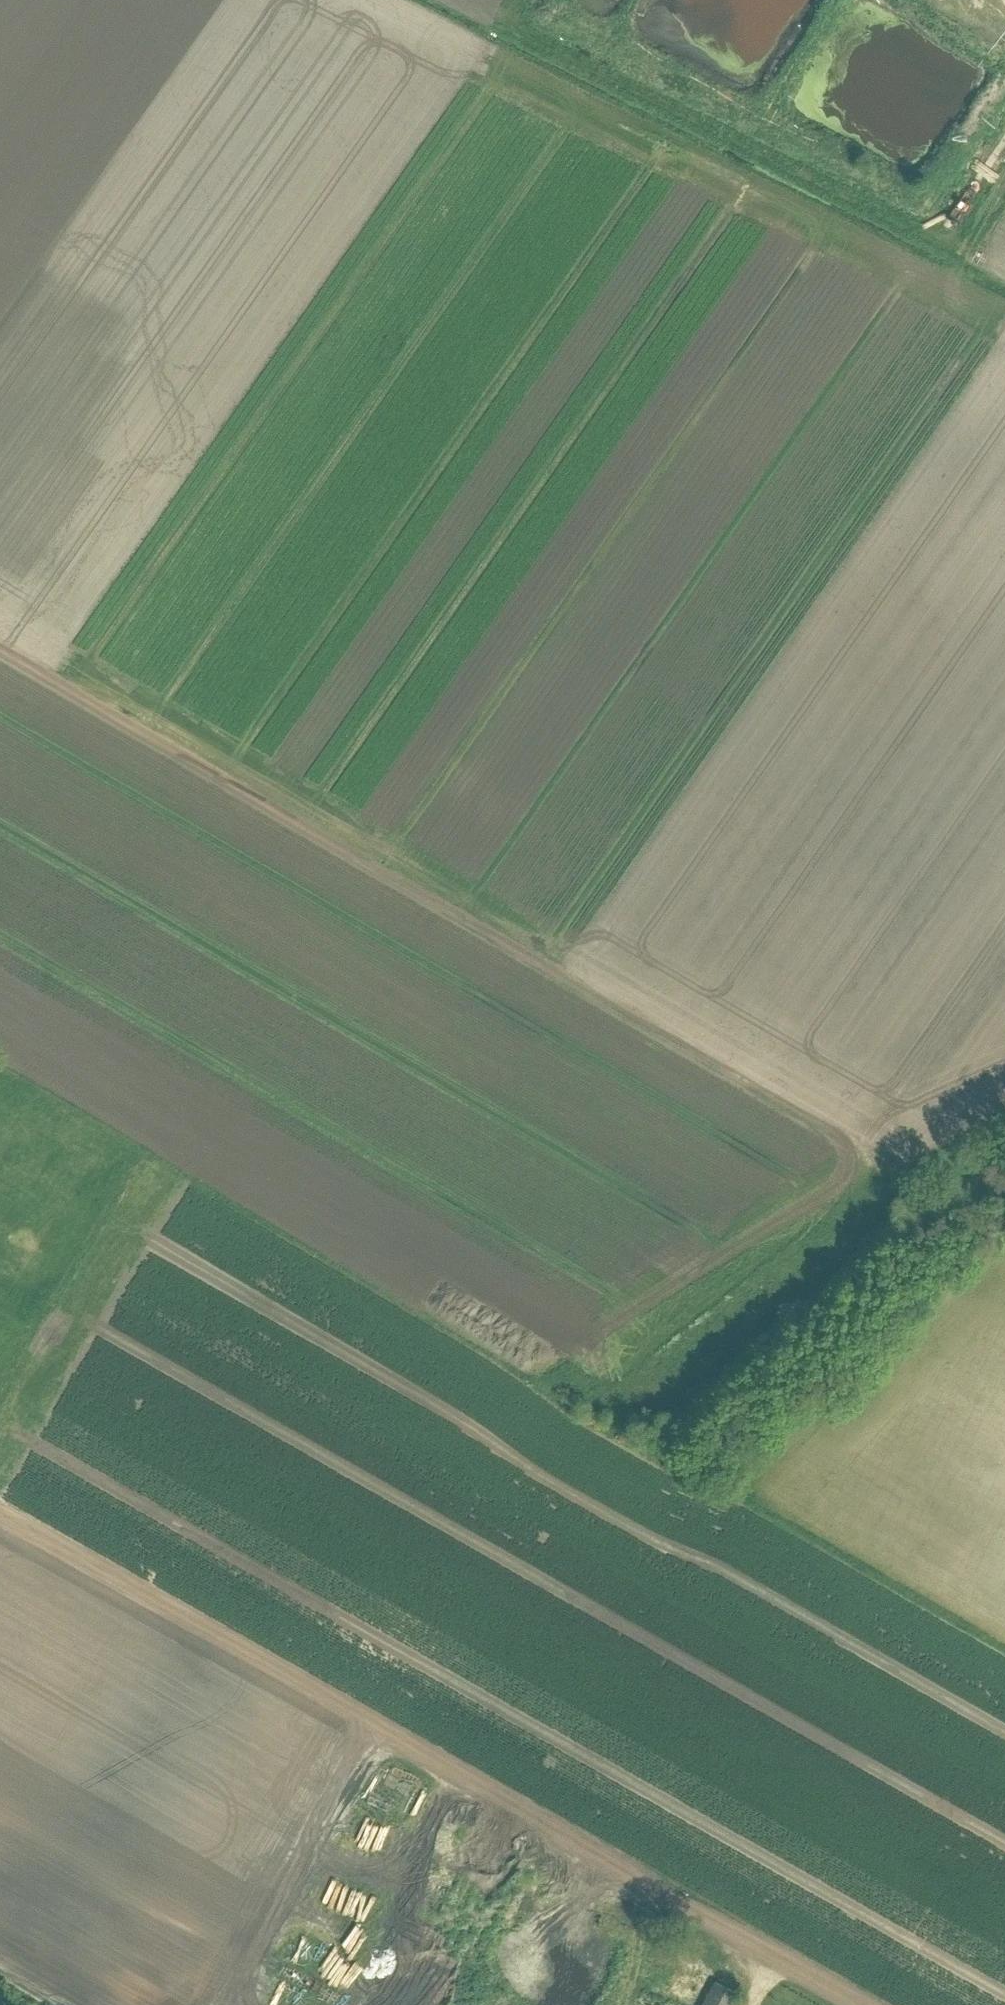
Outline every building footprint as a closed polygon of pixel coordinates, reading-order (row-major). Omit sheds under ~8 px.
[(715,1979),(701,2004),(730,2004),(737,1991),(715,1979)] [(781,1995),(775,2004),(800,2004),(781,1995)]
